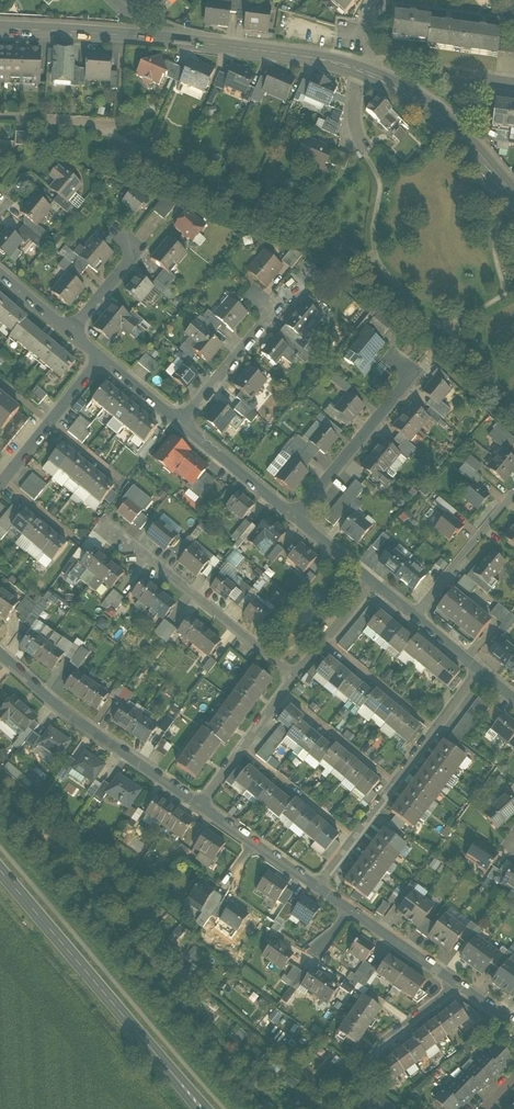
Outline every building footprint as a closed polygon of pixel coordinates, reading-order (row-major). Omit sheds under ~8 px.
[(161,14),(165,10),(161,6),(160,7),(153,0),(147,0),(146,1),(145,0),(139,0),(137,2),(153,13),(156,10),(161,14)] [(238,14),(240,0),(230,0),(229,6),(230,6),(229,13),(238,14)] [(238,14),(237,20),(245,21),(246,15),(247,7),(248,7),(249,0),(240,0),(238,14)] [(339,11),(340,9),(347,14),(359,0),(327,0),(339,11)] [(218,26),(227,28),(229,13),(230,6),(229,6),(222,5),(222,4),(208,2),(205,23),(218,25),(218,26)] [(244,30),(268,33),(271,11),(257,10),(257,8),(248,7),(247,7),(246,15),(245,21),(244,30)] [(418,43),(427,44),(430,23),(430,19),(416,17),(416,16),(410,15),(409,16),(395,14),(391,40),(401,41),(402,38),(418,40),(418,43)] [(444,25),(430,23),(427,44),(427,46),(435,47),(435,50),(454,52),(454,49),(470,51),(470,54),(488,57),(489,54),(497,55),(498,52),(499,40),(500,32),(486,30),(486,29),(479,28),(479,29),(451,26),(451,25),(444,24),(444,25)] [(513,54),(513,42),(499,40),(498,52),(513,54)] [(28,84),(28,82),(39,82),(40,53),(33,53),(33,49),(25,49),(24,52),(20,52),(20,49),(12,49),(12,53),(0,52),(0,81),(14,82),(14,84),(28,84)] [(71,84),(72,84),(73,72),(74,51),(55,50),(55,51),(54,65),(53,83),(71,84)] [(85,80),(98,81),(100,52),(96,52),(96,53),(87,53),(86,70),(85,80)] [(104,52),(100,52),(98,81),(110,82),(111,73),(112,55),(104,54),(104,52)] [(142,79),(145,87),(153,83),(159,86),(163,78),(167,76),(163,64),(159,62),(157,58),(144,64),(141,65),(140,67),(136,76),(142,79)] [(168,79),(173,81),(179,68),(167,62),(163,64),(167,76),(168,79)] [(180,83),(203,93),(213,70),(203,65),(202,68),(189,62),(186,70),(180,83)] [(245,95),(249,87),(254,76),(233,67),(229,77),(225,86),(226,86),(245,95)] [(186,70),(179,68),(173,81),(180,84),(180,83),(186,70)] [(273,92),(287,98),(295,80),(271,70),(267,81),(262,91),(263,92),(272,95),(273,92)] [(71,86),(78,87),(79,73),(73,72),(72,84),(71,84),(71,86)] [(213,87),(224,92),(226,86),(225,86),(229,77),(219,73),(213,87)] [(255,90),(254,92),(262,95),(263,92),(262,91),(267,81),(260,78),(255,90)] [(323,105),(329,107),(337,88),(314,78),(311,84),(306,96),(323,103),(322,104),(323,105)] [(301,96),(305,98),(306,96),(311,84),(302,80),(296,94),(301,96)] [(249,104),(250,101),(254,92),(255,90),(249,87),(245,95),(242,101),(249,104)] [(258,104),(262,95),(254,92),(250,101),(258,104)] [(320,112),(323,105),(322,104),(323,103),(306,96),(305,98),(301,96),(299,102),(298,102),(320,112)] [(372,122),(376,126),(378,123),(379,124),(387,115),(391,111),(378,99),(372,105),(372,104),(366,111),(375,120),(372,122)] [(513,131),(513,104),(495,102),(492,128),(510,130),(513,131)] [(379,124),(387,131),(395,122),(387,115),(379,124)] [(322,131),(336,137),(341,125),(327,119),(322,131)] [(393,136),(399,142),(407,135),(405,133),(400,129),(393,136)] [(307,165),(322,172),(331,150),(306,139),(298,157),(308,162),(307,165)] [(332,166),(344,171),(350,157),(338,152),(332,166)] [(58,196),(67,203),(69,201),(75,194),(74,193),(80,185),(64,172),(58,167),(50,177),(56,182),(50,189),(58,196)] [(129,212),(135,216),(141,208),(144,210),(150,203),(133,189),(122,203),(131,210),(129,212)] [(29,221),(36,227),(38,225),(51,209),(35,196),(26,207),(27,207),(21,214),(29,221)] [(53,202),(67,213),(73,206),(72,204),(69,201),(67,203),(58,196),(53,202)] [(161,201),(172,210),(175,205),(162,199),(161,201)] [(153,211),(164,220),(172,210),(161,201),(153,211)] [(189,238),(190,239),(195,233),(198,236),(199,234),(205,226),(196,219),(187,212),(175,227),(183,234),(183,236),(186,238),(189,238)] [(29,221),(25,226),(34,234),(43,241),(49,234),(38,225),(36,227),(29,221)] [(29,241),(34,234),(25,226),(24,225),(16,236),(23,242),(26,245),(29,241)] [(9,259),(10,258),(9,257),(15,250),(16,251),(17,250),(23,242),(16,236),(8,229),(7,230),(8,230),(0,240),(0,251),(9,259)] [(193,242),(198,236),(195,233),(190,239),(193,242)] [(34,234),(29,241),(38,248),(43,241),(34,234)] [(206,240),(199,234),(198,236),(193,242),(200,248),(206,240)] [(89,266),(97,273),(98,272),(95,270),(100,263),(103,266),(113,253),(94,237),(83,250),(86,252),(81,258),(78,256),(78,257),(89,266)] [(164,270),(170,275),(170,274),(170,273),(176,266),(176,267),(186,254),(168,239),(157,253),(160,255),(155,261),(152,259),(151,259),(164,270)] [(38,248),(43,252),(48,245),(43,241),(38,248)] [(66,260),(71,264),(78,257),(65,246),(59,254),(66,260)] [(22,255),(17,250),(16,251),(15,250),(9,257),(10,258),(9,259),(15,263),(22,255)] [(282,261),(291,269),(303,255),(291,250),(282,261)] [(249,273),(266,286),(282,266),(264,251),(259,258),(260,260),(249,273)] [(157,253),(152,259),(155,261),(160,255),(157,253)] [(89,266),(78,257),(71,264),(82,274),(89,266)] [(248,271),(249,273),(260,260),(259,258),(248,271)] [(60,268),(65,272),(71,264),(66,260),(60,268)] [(95,270),(98,272),(103,266),(100,263),(95,270)] [(82,274),(71,264),(65,272),(67,274),(68,274),(76,281),(82,274)] [(164,270),(156,280),(167,289),(176,278),(170,274),(170,275),(164,270)] [(52,293),(69,307),(85,288),(76,281),(68,274),(67,274),(67,275),(70,277),(65,283),(62,281),(52,293)] [(125,291),(141,304),(153,288),(154,287),(151,285),(138,275),(125,291)] [(162,295),(167,289),(156,280),(151,285),(154,287),(153,288),(162,295)] [(162,295),(153,288),(141,304),(147,309),(152,306),(162,295)] [(167,289),(162,295),(169,301),(174,295),(167,289)] [(229,298),(238,305),(242,300),(234,293),(229,298)] [(214,316),(229,298),(228,296),(213,314),(214,316)] [(222,323),(231,331),(247,312),(238,305),(229,298),(214,316),(213,314),(212,315),(222,323)] [(6,301),(0,308),(0,324),(3,326),(16,310),(6,301)] [(296,334),(303,339),(321,318),(303,303),(285,325),(286,325),(296,334)] [(114,305),(106,314),(124,328),(123,329),(122,328),(121,329),(129,336),(135,328),(138,325),(128,317),(114,305)] [(369,324),(383,335),(392,325),(374,309),(368,315),(373,319),(369,324)] [(27,319),(16,310),(3,326),(13,335),(25,321),(27,319)] [(208,311),(202,318),(217,331),(222,323),(212,315),(213,314),(208,311)] [(138,325),(139,327),(144,321),(132,312),(128,317),(138,325)] [(249,314),(247,312),(231,331),(233,332),(249,314)] [(118,333),(121,329),(122,328),(123,329),(124,328),(106,314),(106,313),(105,314),(106,315),(95,328),(94,327),(93,328),(101,334),(101,335),(112,343),(112,342),(111,342),(110,340),(116,332),(118,333)] [(212,337),(217,331),(202,318),(200,317),(195,322),(207,333),(212,337)] [(43,336),(25,321),(13,335),(11,338),(30,353),(43,336)] [(151,327),(144,321),(139,327),(146,333),(151,327)] [(195,353),(208,363),(222,346),(212,337),(207,333),(195,322),(185,334),(190,338),(186,344),(185,343),(185,344),(195,353)] [(280,332),(291,341),(303,351),(309,345),(310,344),(303,339),(296,334),(286,325),(280,332)] [(350,352),(344,359),(352,365),(351,366),(364,376),(371,367),(369,366),(373,362),(375,364),(375,362),(374,361),(379,356),(376,353),(384,344),(372,334),(374,332),(368,327),(360,337),(361,338),(362,339),(359,343),(358,342),(350,352)] [(141,333),(135,328),(129,336),(135,341),(141,333)] [(111,342),(118,333),(116,332),(110,340),(111,342)] [(97,340),(107,348),(112,343),(101,335),(97,340)] [(54,345),(43,336),(30,353),(40,362),(54,345)] [(261,353),(276,366),(283,358),(289,350),(290,350),(286,347),(275,337),(261,353)] [(298,358),(303,351),(291,341),(286,347),(290,350),(289,350),(298,358)] [(179,351),(190,360),(195,353),(185,344),(179,351)] [(64,354),(54,345),(40,362),(51,370),(64,354)] [(303,351),(310,357),(315,350),(309,345),(303,351)] [(153,349),(149,355),(155,360),(159,355),(153,349)] [(298,358),(289,350),(283,358),(291,365),(298,358)] [(322,356),(315,350),(310,357),(317,363),(322,356)] [(186,365),(190,360),(179,351),(175,357),(177,359),(184,364),(185,364),(186,365)] [(310,357),(303,351),(298,358),(305,363),(310,357)] [(75,363),(64,354),(51,370),(62,379),(75,363)] [(138,363),(152,375),(160,365),(145,354),(138,363)] [(177,359),(172,365),(179,371),(184,364),(177,359)] [(172,378),(186,389),(198,375),(186,365),(185,364),(184,364),(179,371),(180,372),(174,378),(173,378),(172,378)] [(374,372),(380,378),(386,371),(387,369),(381,364),(374,372)] [(165,372),(172,378),(173,378),(174,378),(180,372),(179,371),(172,365),(165,372)] [(241,392),(251,400),(266,382),(249,367),(234,386),(241,392)] [(436,378),(443,385),(449,378),(438,368),(432,376),(435,378),(436,378)] [(374,385),(380,390),(392,376),(386,371),(380,378),(374,385)] [(334,384),(339,378),(331,372),(328,375),(331,378),(329,380),(334,384)] [(334,384),(346,394),(351,388),(339,378),(334,384)] [(438,405),(441,401),(450,390),(443,385),(436,378),(435,378),(423,393),(431,400),(438,405)] [(93,401),(103,410),(117,393),(106,384),(93,401)] [(27,399),(36,407),(42,400),(46,395),(37,388),(32,393),(27,399)] [(236,398),(241,402),(253,412),(258,405),(251,400),(241,392),(236,398)] [(127,401),(117,393),(103,410),(113,418),(127,401)] [(1,432),(18,412),(19,410),(0,394),(0,431),(1,431),(1,432)] [(336,419),(347,427),(363,407),(349,394),(336,409),(341,413),(340,415),(336,419)] [(78,412),(84,405),(79,400),(72,407),(78,412)] [(431,409),(438,414),(442,409),(438,405),(431,400),(427,405),(431,409)] [(137,410),(127,401),(113,418),(123,427),(137,410)] [(451,409),(441,401),(438,405),(442,409),(438,414),(442,418),(443,419),(451,409)] [(253,412),(241,402),(234,410),(246,420),(253,412)] [(205,420),(220,433),(227,424),(228,425),(235,417),(231,413),(219,403),(205,420)] [(413,405),(403,417),(419,430),(423,425),(421,423),(426,417),(428,419),(429,418),(425,415),(413,405)] [(324,411),(335,421),(336,419),(340,415),(335,411),(329,406),(324,411)] [(429,417),(437,424),(442,418),(438,414),(431,409),(425,415),(429,418),(429,417)] [(147,418),(137,410),(123,427),(133,435),(147,418)] [(235,417),(240,421),(243,423),(246,420),(234,410),(231,413),(235,417)] [(28,421),(18,412),(1,432),(1,431),(0,432),(0,455),(28,421)] [(258,416),(253,412),(246,420),(251,424),(258,416)] [(324,426),(328,421),(320,414),(315,419),(324,426)] [(80,417),(76,422),(86,430),(90,425),(80,417)] [(243,423),(235,417),(228,425),(236,432),(243,423)] [(409,442),(419,430),(403,417),(393,429),(399,434),(409,442)] [(158,427),(147,418),(133,435),(144,443),(158,427)] [(323,427),(337,438),(342,432),(328,421),(324,426),(323,427)] [(82,435),(86,430),(76,422),(72,427),(82,435)] [(316,422),(302,440),(310,446),(311,444),(310,443),(319,432),(322,427),(316,422)] [(499,425),(495,430),(507,441),(512,436),(499,425)] [(318,450),(324,454),(337,438),(323,427),(323,426),(322,427),(319,432),(310,443),(311,444),(318,450)] [(78,440),(82,435),(72,427),(68,432),(78,440)] [(78,440),(82,444),(90,434),(86,430),(82,435),(78,440)] [(501,448),(507,441),(495,430),(489,436),(501,448)] [(394,440),(400,446),(411,455),(416,449),(408,443),(409,442),(399,434),(394,440)] [(298,436),(293,442),(311,458),(318,450),(311,444),(310,446),(302,440),(298,436)] [(167,464),(192,484),(201,472),(202,473),(206,467),(188,452),(187,454),(170,440),(155,459),(164,466),(167,464)] [(377,449),(372,454),(389,468),(400,455),(396,451),(383,441),(377,449)] [(305,465),(311,458),(293,442),(283,453),(291,460),(292,459),(295,462),(298,459),(305,465)] [(49,462),(59,470),(73,454),(63,445),(49,462)] [(407,460),(411,455),(400,446),(396,451),(400,455),(407,460)] [(502,450),(497,457),(499,460),(505,453),(502,450)] [(291,460),(283,453),(268,472),(275,479),(291,460)] [(503,483),(513,470),(513,460),(505,453),(499,460),(497,457),(492,463),(495,465),(490,471),(503,483)] [(59,470),(69,479),(83,462),(73,454),(59,470)] [(370,475),(378,482),(383,476),(389,468),(372,454),(361,468),(370,475)] [(471,457),(465,464),(476,473),(482,466),(471,457)] [(309,473),(304,469),(295,462),(292,459),(291,460),(275,479),(292,492),(301,481),(302,482),(309,473)] [(298,459),(295,462),(304,469),(305,466),(305,465),(298,459)] [(44,468),(54,476),(59,470),(49,462),(44,468)] [(69,479),(80,487),(93,470),(83,462),(69,479)] [(487,469),(490,471),(495,465),(492,463),(487,469)] [(482,478),(476,473),(465,464),(458,471),(466,478),(468,475),(478,483),(482,478)] [(389,468),(383,476),(386,479),(387,477),(391,480),(396,474),(389,468)] [(69,479),(59,470),(54,476),(64,485),(69,479)] [(80,487),(90,495),(104,479),(93,470),(80,487)] [(189,488),(200,497),(213,482),(202,473),(201,472),(192,484),(189,488)] [(28,479),(24,484),(20,489),(30,497),(34,492),(38,487),(42,482),(32,474),(28,479)] [(370,475),(361,486),(365,489),(373,495),(377,490),(379,488),(382,484),(378,482),(370,475)] [(476,486),(478,483),(468,475),(466,478),(474,484),(476,486)] [(391,481),(391,480),(387,477),(386,479),(383,476),(378,482),(382,484),(386,488),(391,481)] [(80,487),(69,479),(64,485),(74,493),(80,487)] [(114,487),(104,479),(90,495),(100,504),(104,499),(114,487)] [(356,481),(352,486),(361,494),(365,489),(361,486),(356,481)] [(463,497),(478,510),(489,497),(476,486),(474,484),(463,497)] [(122,502),(125,504),(126,502),(131,507),(133,504),(142,511),(143,509),(150,500),(133,486),(121,502),(122,502)] [(352,486),(348,490),(357,498),(361,494),(352,486)] [(30,497),(34,501),(42,491),(38,487),(34,492),(30,497)] [(90,495),(80,487),(74,493),(85,502),(90,495)] [(119,491),(114,487),(104,499),(109,503),(119,491)] [(348,490),(344,495),(353,503),(357,498),(348,490)] [(226,506),(242,520),(254,506),(238,493),(226,506)] [(344,495),(340,500),(349,508),(353,503),(344,495)] [(446,515),(450,518),(451,518),(456,512),(439,498),(433,504),(446,515)] [(340,500),(336,505),(345,512),(349,508),(340,500)] [(140,513),(142,511),(133,504),(131,507),(126,502),(125,504),(117,513),(132,524),(132,523),(140,513)] [(359,509),(353,503),(349,508),(345,512),(343,515),(349,520),(354,514),(355,515),(359,509)] [(336,505),(332,509),(342,517),(343,515),(345,512),(336,505)] [(13,506),(8,511),(19,519),(23,514),(13,506)] [(332,509),(328,514),(338,522),(342,517),(332,509)] [(8,511),(4,516),(14,524),(19,519),(8,511)] [(12,528),(22,536),(36,520),(25,511),(23,514),(19,519),(14,524),(12,528)] [(132,523),(140,530),(148,520),(140,513),(132,523)] [(334,527),(338,522),(328,514),(324,519),(334,527)] [(341,530),(358,544),(370,529),(363,523),(364,522),(355,515),(354,514),(349,520),(341,530)] [(434,529),(449,541),(455,535),(456,536),(463,528),(451,518),(450,518),(446,515),(434,529)] [(4,516),(0,521),(10,529),(12,528),(14,524),(4,516)] [(248,542),(257,549),(265,539),(273,545),(274,546),(285,532),(268,518),(257,531),(248,542)] [(46,528),(36,520),(22,536),(32,545),(46,528)] [(0,521),(0,529),(6,534),(10,529),(0,521)] [(146,536),(165,551),(169,546),(177,536),(159,521),(146,536)] [(236,542),(239,539),(250,525),(244,521),(230,538),(236,542)] [(513,547),(513,524),(512,527),(513,528),(504,539),(513,547)] [(257,531),(250,525),(239,539),(246,545),(248,542),(257,531)] [(56,536),(46,528),(32,545),(42,553),(56,536)] [(169,546),(176,551),(188,536),(182,530),(177,536),(169,546)] [(67,545),(56,536),(42,553),(53,562),(67,545)] [(195,541),(188,536),(176,551),(182,557),(190,547),(195,541)] [(372,547),(377,552),(386,541),(381,536),(372,547)] [(265,555),(273,545),(265,539),(257,549),(265,555)] [(287,560),(304,574),(317,558),(300,544),(287,560)] [(80,547),(73,557),(79,562),(80,564),(89,554),(80,547)] [(186,568),(197,577),(209,562),(202,556),(190,547),(182,557),(178,562),(186,568)] [(267,558),(273,563),(282,552),(276,547),(267,558)] [(379,562),(396,576),(408,562),(391,548),(379,562)] [(80,564),(88,570),(96,577),(108,561),(93,549),(89,554),(80,564)] [(238,567),(243,555),(231,549),(225,561),(238,567)] [(492,552),(478,569),(491,579),(492,578),(505,563),(492,552)] [(68,577),(79,562),(73,557),(62,573),(68,577)] [(443,569),(446,562),(439,559),(436,565),(443,569)] [(206,580),(212,585),(220,576),(229,566),(222,560),(206,580)] [(108,561),(96,577),(103,583),(111,589),(124,574),(108,561)] [(425,576),(408,562),(396,576),(413,590),(420,581),(425,576)] [(497,583),(492,578),(491,579),(478,569),(475,573),(474,574),(482,581),(491,589),(497,583)] [(88,586),(96,577),(88,570),(79,580),(88,586)] [(472,571),(467,577),(476,585),(484,591),(487,594),(491,589),(482,581),(474,574),(475,573),(472,571)] [(302,581),(307,586),(314,577),(309,572),(302,581)] [(252,588),(258,592),(269,578),(264,574),(252,588)] [(237,586),(231,581),(229,583),(225,580),(220,576),(212,585),(211,587),(217,593),(226,601),(228,599),(238,587),(237,586)] [(467,595),(476,585),(467,577),(465,576),(456,586),(467,595)] [(95,593),(103,583),(96,577),(88,586),(95,593)] [(140,601),(147,607),(160,592),(144,579),(132,595),(140,601)] [(241,581),(237,586),(238,587),(228,599),(233,602),(240,593),(245,597),(251,590),(241,581)] [(245,597),(244,597),(250,602),(253,599),(256,594),(258,592),(252,588),(251,590),(245,597)] [(6,620),(18,603),(0,590),(0,616),(6,620)] [(108,609),(111,605),(119,595),(113,590),(102,604),(108,609)] [(437,610),(455,625),(471,606),(453,591),(436,610),(437,610)] [(48,592),(37,606),(24,625),(22,627),(29,632),(54,597),(48,592)] [(175,604),(160,592),(147,607),(151,610),(157,616),(162,620),(175,604)] [(233,602),(238,606),(244,597),(245,597),(240,593),(233,602)] [(264,607),(271,613),(276,607),(267,600),(266,602),(256,594),(253,599),(255,600),(264,607)] [(125,599),(119,595),(111,605),(117,609),(125,599)] [(17,620),(24,625),(37,606),(26,596),(15,611),(21,615),(17,620)] [(252,604),(250,602),(244,597),(238,606),(245,612),(252,604)] [(252,621),(259,627),(269,615),(262,610),(264,607),(255,600),(252,604),(245,612),(243,615),(252,622),(252,621)] [(147,607),(140,601),(135,607),(143,613),(147,607)] [(491,615),(502,624),(510,614),(510,613),(499,605),(491,615)] [(369,606),(364,612),(374,620),(378,614),(369,606)] [(491,622),(471,606),(455,625),(474,641),(491,622)] [(117,612),(111,607),(106,613),(112,619),(117,612)] [(153,621),(157,616),(151,610),(149,612),(150,614),(148,617),(153,621)] [(434,613),(453,629),(455,625),(437,610),(434,613)] [(364,612),(360,617),(370,625),(374,620),(364,612)] [(370,625),(369,626),(375,632),(373,634),(378,637),(380,635),(391,622),(380,613),(378,614),(374,620),(370,625)] [(510,614),(502,624),(498,628),(505,634),(513,623),(513,617),(510,614)] [(178,632),(193,645),(205,629),(190,617),(178,632)] [(360,617),(356,622),(366,629),(369,626),(370,625),(360,617)] [(109,624),(102,618),(96,625),(103,632),(109,624)] [(154,633),(160,638),(170,627),(163,622),(154,633)] [(356,622),(353,626),(362,634),(363,633),(366,629),(356,622)] [(402,631),(391,622),(380,635),(386,640),(384,642),(389,646),(391,644),(402,631)] [(474,641),(455,625),(453,629),(472,644),(474,641)] [(353,626),(349,631),(358,639),(362,634),(353,626)] [(374,642),(378,637),(373,634),(375,632),(369,626),(366,629),(363,633),(374,642)] [(175,631),(170,627),(160,638),(165,643),(175,631)] [(47,629),(41,639),(47,644),(54,634),(47,629)] [(221,642),(205,629),(193,645),(208,657),(221,642)] [(349,631),(345,635),(354,643),(358,639),(349,631)] [(413,640),(402,631),(391,644),(397,650),(395,652),(400,656),(405,650),(413,640)] [(36,660),(47,644),(41,639),(31,632),(20,649),(36,660)] [(54,634),(47,644),(54,648),(61,639),(54,634)] [(345,635),(341,640),(351,648),(354,643),(345,635)] [(413,640),(405,650),(410,655),(409,657),(414,661),(416,659),(427,646),(416,636),(413,640)] [(506,667),(513,657),(513,650),(500,638),(489,652),(506,667)] [(347,653),(351,648),(341,640),(337,645),(347,653)] [(65,655),(72,660),(81,647),(82,645),(75,641),(65,655)] [(64,655),(54,648),(47,644),(36,660),(52,671),(64,655)] [(438,655),(427,646),(416,659),(422,664),(420,666),(425,670),(426,668),(438,655)] [(89,653),(81,647),(72,660),(70,663),(78,669),(89,653)] [(410,666),(414,661),(409,657),(410,655),(405,650),(400,656),(399,657),(410,666)] [(448,663),(438,655),(426,668),(432,673),(431,675),(436,679),(437,677),(448,663)] [(307,674),(312,679),(316,674),(316,673),(317,671),(326,661),(321,657),(307,674)] [(506,667),(513,674),(513,657),(506,667)] [(202,668),(208,673),(217,663),(211,658),(202,668)] [(327,683),(329,681),(340,667),(329,658),(326,661),(317,671),(324,677),(322,679),(327,683)] [(460,673),(448,663),(437,677),(443,682),(442,684),(447,688),(456,677),(460,673)] [(351,676),(340,667),(329,681),(335,686),(333,688),(338,692),(339,690),(351,676)] [(177,765),(193,777),(199,770),(200,771),(221,743),(223,745),(228,737),(229,739),(248,713),(247,712),(252,705),(253,707),(272,681),(253,668),(249,673),(251,675),(247,680),(246,678),(226,706),(227,707),(223,712),(222,710),(206,732),(202,729),(198,735),(200,736),(194,744),(193,743),(177,765)] [(65,688),(81,699),(92,683),(76,672),(65,688)] [(312,679),(307,674),(301,680),(304,683),(309,685),(312,679)] [(322,679),(316,674),(312,679),(323,688),(327,683),(322,679)] [(361,685),(351,676),(339,690),(344,694),(342,696),(348,701),(361,685)] [(447,688),(453,693),(461,681),(456,677),(447,688)] [(108,694),(92,683),(81,699),(97,710),(108,694)] [(333,688),(327,683),(323,688),(334,697),(334,696),(338,692),(333,688)] [(110,695),(116,700),(124,688),(117,684),(110,695)] [(361,685),(348,701),(360,710),(363,706),(364,704),(373,694),(361,685)] [(132,694),(124,688),(116,700),(124,705),(132,694)] [(376,691),(373,694),(364,704),(370,709),(369,711),(374,715),(375,713),(387,700),(376,691)] [(342,696),(338,692),(334,696),(345,705),(348,701),(342,696)] [(5,724),(9,720),(23,732),(24,733),(34,721),(36,718),(14,698),(1,713),(0,715),(0,720),(5,724)] [(478,698),(474,703),(484,711),(488,705),(478,698)] [(397,709),(387,700),(375,713),(381,719),(380,721),(385,724),(386,722),(397,709)] [(356,714),(360,710),(348,701),(345,705),(343,708),(353,717),(356,714)] [(129,702),(126,706),(141,716),(145,710),(137,705),(136,706),(129,702)] [(480,716),(484,711),(474,703),(470,708),(480,716)] [(113,722),(130,733),(141,716),(126,706),(124,705),(113,722)] [(487,717),(495,724),(503,714),(491,705),(484,715),(487,717)] [(369,711),(363,706),(360,710),(356,714),(368,723),(370,720),(374,715),(369,711)] [(174,707),(171,711),(177,715),(180,711),(174,707)] [(281,724),(291,732),(299,722),(300,722),(303,718),(290,707),(278,721),(281,724)] [(476,721),(480,716),(470,708),(466,714),(476,721)] [(408,718),(397,709),(386,722),(392,728),(391,730),(395,733),(397,731),(408,718)] [(149,722),(153,716),(145,710),(141,716),(149,722)] [(472,726),(476,721),(466,714),(463,719),(472,726)] [(507,745),(513,736),(513,727),(513,726),(513,723),(503,714),(495,724),(492,728),(498,733),(496,735),(507,745)] [(380,721),(374,715),(370,720),(380,729),(385,724),(380,721)] [(149,722),(141,716),(130,733),(146,744),(157,728),(149,722)] [(159,729),(165,734),(173,722),(167,717),(159,729)] [(419,727),(408,718),(397,731),(403,737),(401,739),(406,742),(406,743),(416,731),(419,727)] [(469,731),(472,726),(463,719),(459,724),(469,731)] [(19,737),(23,732),(9,720),(5,724),(19,737)] [(23,745),(25,742),(33,733),(39,726),(34,721),(24,733),(23,732),(19,737),(17,739),(18,740),(23,745)] [(310,731),(300,722),(299,722),(291,732),(288,735),(295,741),(293,743),(297,747),(299,745),(310,731)] [(281,724),(277,728),(287,736),(288,735),(291,732),(281,724)] [(391,730),(385,724),(380,729),(379,731),(389,740),(392,738),(395,733),(391,730)] [(465,736),(469,731),(459,724),(455,729),(465,736)] [(287,737),(287,736),(277,728),(274,733),(283,741),(286,737),(287,737)] [(498,733),(492,728),(486,734),(493,740),(496,735),(498,733)] [(39,745),(39,746),(56,758),(58,759),(70,742),(50,729),(43,740),(39,745)] [(461,742),(465,736),(455,729),(451,735),(461,742)] [(356,738),(347,730),(342,736),(351,743),(356,738)] [(310,731),(299,745),(305,750),(304,752),(308,755),(310,754),(321,740),(310,731)] [(401,749),(407,754),(422,735),(416,731),(406,743),(406,742),(401,749)] [(43,740),(33,733),(25,742),(36,750),(39,746),(39,745),(43,740)] [(282,743),(283,741),(274,733),(270,738),(279,746),(282,743)] [(401,739),(395,733),(392,738),(398,743),(396,749),(405,757),(407,754),(401,749),(406,742),(401,739)] [(293,743),(286,737),(283,741),(282,743),(293,752),(297,747),(293,743)] [(445,742),(455,750),(459,744),(449,737),(445,742)] [(275,751),(279,746),(270,738),(266,743),(275,751)] [(13,745),(18,750),(23,745),(18,740),(13,745)] [(154,750),(159,753),(166,743),(161,740),(154,750)] [(332,749),(321,740),(310,754),(316,759),(314,761),(319,765),(323,761),(324,759),(332,749)] [(444,742),(437,751),(458,767),(465,757),(455,750),(445,742),(444,742)] [(171,746),(166,743),(159,753),(164,757),(171,746)] [(265,763),(275,751),(266,743),(256,755),(265,763)] [(335,745),(332,749),(324,759),(330,764),(329,766),(333,770),(335,768),(346,754),(335,745)] [(53,762),(56,758),(39,746),(36,750),(37,751),(53,762)] [(373,751),(367,746),(362,752),(368,757),(373,751)] [(308,755),(304,752),(297,747),(293,752),(292,753),(303,762),(303,761),(308,755)] [(0,751),(0,761),(0,763),(8,761),(6,750),(0,751)] [(53,762),(37,751),(34,754),(51,765),(53,762)] [(452,775),(458,767),(437,751),(431,760),(452,775)] [(86,778),(93,783),(104,766),(84,752),(77,763),(73,769),(86,778)] [(357,763),(346,754),(335,768),(341,773),(340,775),(344,779),(346,777),(357,763)] [(314,761),(308,755),(303,761),(314,771),(319,765),(314,761)] [(385,762),(379,756),(374,760),(380,767),(385,762)] [(465,757),(458,767),(464,771),(471,762),(465,757)] [(57,777),(63,781),(67,775),(68,776),(73,769),(77,763),(70,758),(57,777)] [(280,765),(271,758),(266,763),(275,771),(280,765)] [(445,784),(452,775),(431,760),(424,768),(445,784)] [(329,766),(323,761),(319,765),(325,770),(320,775),(325,779),(330,774),(333,770),(329,766)] [(8,763),(3,769),(18,781),(23,775),(8,763)] [(368,772),(357,763),(346,777),(352,782),(350,784),(355,788),(356,786),(368,772)] [(231,787),(235,783),(244,771),(238,766),(225,782),(231,787)] [(248,767),(244,771),(235,783),(246,792),(248,790),(259,776),(248,767)] [(439,793),(445,784),(424,768),(418,777),(439,793)] [(73,769),(68,776),(81,785),(86,778),(73,769)] [(340,775),(333,770),(330,774),(340,783),(344,779),(340,775)] [(379,782),(368,772),(356,786),(363,791),(361,793),(366,797),(372,790),(379,782)] [(452,775),(445,784),(451,789),(458,780),(452,775)] [(121,802),(129,807),(131,804),(140,791),(119,776),(111,788),(107,793),(121,803),(121,802)] [(270,785),(259,776),(248,790),(254,795),(252,797),(257,801),(259,799),(270,785)] [(432,802),(439,793),(418,777),(411,786),(432,802)] [(350,784),(344,779),(340,783),(339,784),(350,793),(355,788),(350,784)] [(86,794),(93,798),(93,797),(101,786),(95,781),(86,794)] [(69,783),(64,790),(74,795),(78,789),(69,783)] [(93,797),(100,802),(107,793),(111,788),(103,783),(101,786),(93,797)] [(246,792),(235,783),(231,787),(242,797),(242,796),(246,792)] [(281,794),(270,785),(259,799),(265,804),(263,806),(268,810),(269,808),(281,794)] [(426,811),(432,802),(411,786),(405,795),(426,811)] [(361,793),(355,788),(350,793),(358,799),(356,801),(365,808),(367,805),(363,801),(366,797),(361,793)] [(513,802),(513,801),(513,793),(510,788),(504,793),(506,795),(506,794),(513,802)] [(363,801),(367,805),(377,794),(372,790),(366,797),(363,801)] [(252,797),(246,792),(242,796),(253,805),(257,801),(252,797)] [(62,798),(55,793),(51,800),(58,804),(62,798)] [(292,804),(281,794),(269,808),(276,813),(274,815),(279,819),(284,813),(292,804)] [(491,808),(504,823),(513,814),(513,803),(513,802),(506,794),(506,795),(498,802),(491,808)] [(419,819),(426,811),(405,795),(398,804),(419,819)] [(161,825),(164,826),(175,810),(157,797),(146,814),(147,815),(161,825)] [(491,808),(498,802),(493,797),(486,803),(491,808)] [(292,804),(284,813),(290,819),(288,821),(293,824),(295,822),(306,809),(295,800),(292,804)] [(333,805),(326,800),(322,806),(328,811),(333,805)] [(426,811),(431,815),(438,806),(432,802),(426,811)] [(124,814),(132,819),(138,809),(131,804),(129,807),(124,814)] [(412,829),(419,819),(398,804),(391,813),(395,816),(405,823),(412,829)] [(497,830),(504,823),(491,808),(484,815),(497,830)] [(132,819),(137,822),(143,812),(138,809),(132,819)] [(317,818),(306,809),(295,822),(301,828),(299,829),(304,833),(305,831),(317,818)] [(193,822),(175,810),(164,826),(182,839),(193,822)] [(274,815),(268,810),(264,814),(275,823),(279,819),(274,815)] [(431,815),(426,811),(419,819),(425,823),(431,815)] [(285,824),(288,821),(290,819),(284,813),(279,819),(285,824)] [(161,825),(147,815),(142,821),(157,831),(161,825)] [(395,816),(390,823),(400,830),(405,823),(395,816)] [(327,827),(317,818),(305,831),(311,837),(310,838),(314,842),(316,840),(327,827)] [(293,824),(288,821),(285,824),(283,827),(288,830),(293,824)] [(395,837),(400,830),(390,823),(385,830),(395,837)] [(299,829),(293,824),(288,830),(299,839),(304,833),(299,829)] [(338,836),(327,827),(316,840),(322,846),(321,848),(326,852),(334,842),(338,836)] [(384,830),(377,839),(399,855),(405,846),(405,845),(395,837),(385,830),(384,830)] [(200,852),(213,861),(225,844),(215,837),(214,838),(205,832),(194,848),(200,852)] [(392,863),(399,855),(377,839),(371,848),(392,863)] [(478,867),(486,872),(490,866),(491,866),(498,856),(483,847),(484,845),(476,840),(466,856),(479,865),(478,867)] [(321,848),(314,842),(310,848),(321,857),(326,852),(321,848)] [(321,858),(327,863),(339,846),(334,842),(326,852),(321,857),(321,858)] [(174,855),(179,858),(186,848),(181,845),(174,855)] [(405,846),(399,855),(405,859),(411,851),(405,846)] [(191,852),(186,848),(179,858),(184,861),(191,852)] [(386,872),(392,863),(371,848),(364,856),(386,872)] [(208,869),(213,861),(200,852),(195,860),(208,869)] [(379,881),(386,872),(364,856),(358,865),(379,881)] [(441,863),(435,859),(429,866),(436,871),(441,863)] [(506,860),(499,871),(506,876),(512,866),(513,865),(506,860)] [(392,863),(386,872),(390,876),(397,867),(392,863)] [(373,890),(379,881),(358,865),(351,874),(373,890)] [(484,875),(492,881),(499,871),(491,866),(490,866),(486,872),(484,875)] [(513,891),(513,867),(513,866),(512,866),(506,876),(501,883),(511,890),(513,891)] [(506,876),(499,871),(492,881),(500,886),(501,883),(506,876)] [(256,890),(276,904),(277,902),(286,889),(287,887),(281,883),(282,882),(274,876),(273,878),(267,874),(256,890)] [(363,897),(366,899),(373,890),(351,874),(345,883),(355,891),(363,897)] [(482,885),(488,888),(492,881),(484,875),(479,883),(482,885)] [(379,881),(373,890),(376,892),(377,893),(383,884),(379,881)] [(401,896),(406,900),(412,891),(413,891),(417,886),(411,882),(401,896)] [(203,909),(206,911),(213,900),(212,899),(216,894),(199,883),(188,899),(203,909)] [(413,891),(423,899),(428,893),(418,885),(417,886),(413,891)] [(277,902),(285,907),(287,903),(293,894),(286,889),(277,902)] [(376,892),(373,890),(366,899),(369,902),(376,892)] [(363,897),(355,891),(350,897),(359,903),(363,897)] [(397,912),(407,920),(423,899),(413,891),(412,891),(406,900),(397,912)] [(212,899),(213,900),(219,904),(223,899),(216,894),(212,899)] [(301,920),(308,926),(319,910),(303,898),(296,909),(292,914),(292,915),(289,920),(297,926),(301,920)] [(203,909),(188,899),(185,903),(199,913),(200,913),(203,909)] [(434,907),(423,899),(407,920),(417,928),(418,928),(425,918),(434,907)] [(212,915),(219,904),(213,900),(206,911),(212,915)] [(376,912),(382,916),(390,907),(384,902),(376,912)] [(296,909),(287,903),(285,907),(277,918),(286,924),(289,920),(292,915),(292,914),(296,909)] [(227,909),(219,904),(212,915),(220,920),(227,909)] [(223,923),(237,932),(248,916),(231,904),(227,909),(220,920),(223,923)] [(455,922),(460,915),(451,908),(445,915),(455,922)] [(206,911),(203,909),(200,913),(202,914),(195,924),(202,929),(212,915),(206,911)] [(429,936),(439,943),(455,922),(445,915),(444,914),(436,926),(429,935),(429,936)] [(460,915),(455,922),(465,929),(470,922),(460,915)] [(275,923),(283,929),(286,924),(277,918),(274,923),(275,923)] [(415,930),(421,934),(430,922),(425,918),(418,928),(417,928),(415,930)] [(231,940),(237,932),(223,923),(220,920),(214,929),(231,940)] [(436,926),(430,922),(421,934),(427,939),(429,936),(429,935),(436,926)] [(465,929),(455,922),(439,943),(450,951),(459,939),(466,930),(465,929)] [(459,939),(464,942),(476,927),(470,922),(465,929),(466,930),(459,939)] [(283,929),(275,923),(271,930),(279,935),(283,929)] [(482,931),(476,927),(464,942),(470,946),(476,938),(482,931)] [(349,953),(364,963),(374,948),(360,938),(356,943),(356,942),(349,953)] [(461,959),(471,967),(487,946),(476,938),(470,946),(461,959)] [(262,957),(280,969),(285,962),(287,964),(293,956),(273,942),(262,957)] [(497,954),(487,946),(471,967),(482,975),(490,963),(497,954)] [(490,963),(495,967),(507,951),(502,947),(497,954),(490,963)] [(513,955),(507,951),(495,967),(501,971),(512,957),(513,955)] [(376,974),(394,986),(405,969),(387,957),(377,972),(376,974)] [(502,989),(513,973),(513,958),(512,957),(501,971),(492,983),(501,989),(502,989)] [(350,984),(355,988),(358,984),(370,967),(364,963),(350,984)] [(286,978),(293,983),(299,974),(300,972),(294,967),(287,977),(286,978)] [(370,967),(358,984),(364,987),(370,979),(371,980),(376,974),(377,972),(370,967)] [(301,985),(320,998),(331,982),(312,969),(306,979),(301,985)] [(425,983),(405,969),(394,986),(402,991),(414,1000),(419,992),(425,983)] [(502,989),(512,997),(513,995),(513,973),(502,989)] [(306,979),(299,974),(293,983),(290,986),(297,991),(301,985),(306,979)] [(290,986),(293,983),(286,978),(287,977),(284,975),(280,981),(289,987),(290,986)] [(340,988),(351,995),(355,989),(355,988),(350,984),(345,981),(340,988)] [(339,988),(331,982),(320,998),(328,1004),(339,988)] [(368,990),(364,987),(358,984),(355,988),(355,989),(365,995),(368,990)] [(297,991),(290,986),(289,987),(282,998),(289,1003),(297,991)] [(402,991),(394,986),(389,993),(397,999),(402,991)] [(412,1001),(418,1006),(427,998),(419,992),(414,1000),(412,1001)] [(363,997),(351,1015),(368,1028),(381,1010),(363,997)] [(467,1021),(472,1027),(481,1020),(473,1010),(464,1004),(459,1008),(468,1020),(467,1021)] [(456,1005),(445,1013),(457,1029),(467,1021),(468,1020),(459,1008),(456,1005)] [(446,1037),(457,1029),(445,1013),(434,1022),(446,1037)] [(356,1046),(368,1028),(351,1015),(338,1033),(345,1038),(345,1039),(356,1046)] [(435,1045),(446,1037),(434,1022),(423,1030),(435,1045)] [(424,1054),(435,1045),(423,1030),(412,1038),(414,1041),(424,1054)] [(426,1056),(424,1054),(414,1041),(403,1049),(414,1065),(426,1056)] [(496,1045),(486,1056),(501,1071),(500,1071),(502,1072),(512,1062),(507,1056),(508,1055),(502,1049),(501,1051),(496,1045)] [(349,1054),(358,1060),(362,1055),(352,1049),(349,1054)] [(404,1073),(414,1065),(403,1049),(392,1058),(404,1073)] [(491,1080),(500,1071),(501,1071),(486,1056),(484,1054),(475,1064),(491,1080)] [(393,1081),(404,1073),(392,1058),(381,1066),(385,1072),(392,1081),(393,1081)] [(482,1090),(491,1080),(475,1064),(466,1073),(480,1088),(482,1090)] [(377,1078),(391,1090),(396,1085),(393,1081),(392,1081),(385,1072),(377,1078)] [(471,1098),(480,1088),(466,1073),(464,1072),(455,1081),(471,1098)] [(462,1107),(471,1098),(455,1081),(446,1091),(445,1091),(460,1106),(462,1107)] [(378,1108),(395,1108),(371,1089),(364,1098),(378,1108)] [(460,1106),(445,1091),(446,1091),(444,1089),(434,1099),(444,1108),(457,1108),(460,1106)] [(503,1108),(513,1108),(513,1098),(503,1108)]
